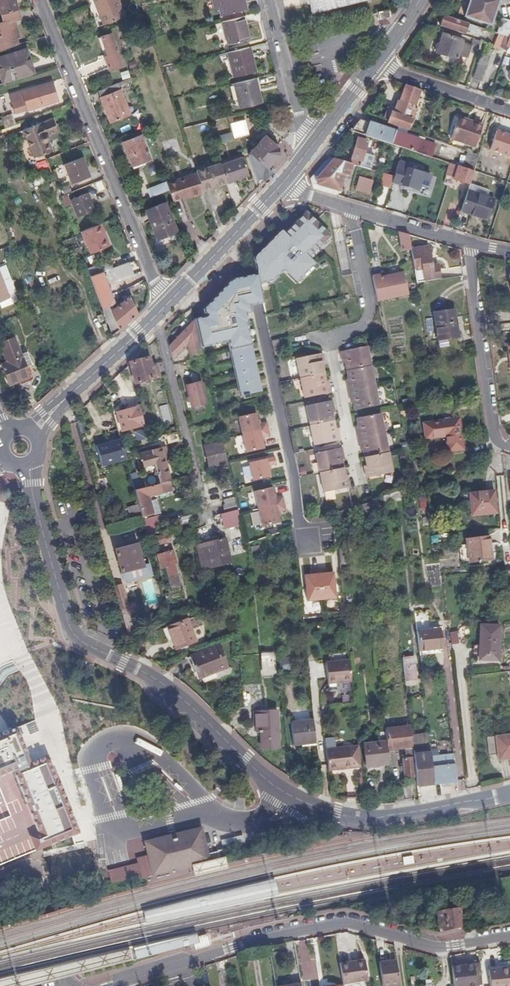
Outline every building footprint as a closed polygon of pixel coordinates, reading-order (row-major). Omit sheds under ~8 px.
[(17,12),(14,0),(0,0),(0,16),(17,12)] [(94,4),(103,26),(123,19),(116,0),(93,0),(94,4)] [(221,15),(222,14),(224,20),(243,15),(241,9),(246,8),(244,0),(238,1),(238,0),(217,0),(221,15)] [(311,12),(359,0),(308,0),(311,12)] [(486,30),(493,33),(494,29),(491,29),(499,1),(495,0),(463,0),(459,16),(465,18),(464,19),(487,26),(486,30)] [(379,17),(390,15),(388,7),(378,9),(379,17)] [(18,41),(19,41),(16,29),(9,30),(8,25),(15,24),(20,22),(17,12),(0,16),(0,46),(18,41)] [(224,20),(222,20),(228,43),(249,38),(243,15),(224,20)] [(467,24),(442,16),(438,26),(463,34),(467,24)] [(496,34),(497,34),(509,38),(509,23),(500,20),(496,34)] [(497,34),(492,50),(500,53),(501,48),(509,51),(509,38),(497,34)] [(110,35),(100,38),(107,59),(105,59),(108,69),(120,65),(110,35)] [(442,36),(437,55),(456,61),(457,55),(467,59),(468,53),(476,55),(480,42),(472,40),(470,47),(461,43),(442,36)] [(20,47),(18,41),(0,46),(0,52),(20,47)] [(249,46),(228,51),(234,75),(255,70),(249,46)] [(487,48),(481,67),(478,66),(473,80),(481,82),(492,50),(487,48)] [(33,76),(26,52),(0,59),(0,77),(3,76),(6,84),(33,76)] [(127,62),(130,71),(137,69),(135,59),(127,62)] [(128,71),(120,73),(122,80),(130,77),(128,71)] [(255,77),(236,81),(241,106),(261,101),(255,77)] [(117,83),(97,91),(110,123),(130,114),(117,83)] [(51,84),(21,93),(23,101),(11,104),(14,116),(56,102),(51,84)] [(412,106),(419,90),(404,85),(398,102),(397,101),(393,112),(391,111),(387,122),(406,129),(414,107),(412,106)] [(493,114),(479,155),(475,167),(479,168),(485,149),(490,151),(499,125),(509,128),(509,120),(497,115),(493,114)] [(13,126),(9,115),(0,118),(0,124),(2,130),(13,126)] [(402,147),(430,157),(432,149),(426,147),(428,142),(363,119),(361,125),(358,124),(355,132),(402,147)] [(244,120),(230,124),(235,139),(243,137),(248,135),(244,120)] [(475,147),(482,126),(472,122),(471,125),(456,120),(450,139),(475,147)] [(50,121),(27,130),(37,157),(48,152),(45,143),(47,141),(48,136),(55,134),(50,121)] [(219,136),(222,143),(233,140),(230,132),(219,136)] [(140,135),(123,142),(132,165),(150,158),(140,135)] [(265,136),(252,151),(269,168),(279,157),(279,147),(265,136)] [(356,139),(348,163),(357,165),(365,141),(356,139)] [(479,155),(467,151),(462,167),(474,171),(475,167),(479,155)] [(249,155),(259,187),(273,173),(269,169),(263,164),(259,159),(251,152),(249,155)] [(221,164),(226,181),(248,173),(243,156),(221,164)] [(348,163),(329,157),(311,178),(313,189),(336,195),(343,174),(346,175),(349,167),(354,169),(354,171),(381,179),(379,185),(389,188),(391,182),(393,176),(357,165),(348,163)] [(80,160),(62,168),(68,184),(87,177),(80,160)] [(202,189),(226,181),(221,164),(220,162),(196,170),(197,171),(202,189)] [(474,171),(462,167),(446,162),(442,173),(454,177),(453,179),(469,185),(474,171)] [(406,167),(397,164),(393,176),(391,182),(411,188),(412,183),(419,185),(426,187),(430,175),(406,167)] [(200,193),(203,192),(202,189),(197,171),(193,173),(200,193)] [(166,184),(168,190),(172,200),(185,195),(186,198),(200,193),(193,173),(166,184)] [(370,194),(373,180),(358,176),(354,190),(370,194)] [(147,189),(150,197),(168,190),(166,184),(166,182),(147,189)] [(100,183),(93,185),(96,192),(102,190),(100,183)] [(495,200),(467,192),(461,211),(473,216),(474,212),(489,217),(495,200)] [(85,195),(70,201),(75,218),(91,213),(85,195)] [(64,196),(58,198),(63,208),(68,207),(64,196)] [(163,202),(144,210),(157,239),(175,231),(163,202)] [(286,226),(283,223),(255,251),(264,285),(274,282),(283,274),(293,283),(301,283),(314,269),(316,259),(312,254),(333,232),(306,205),(286,226)] [(101,234),(98,226),(80,232),(88,255),(105,248),(100,235),(101,234)] [(53,228),(48,230),(52,240),(57,238),(53,228)] [(408,249),(405,234),(398,232),(401,250),(408,249)] [(408,249),(413,281),(435,278),(433,266),(425,267),(425,265),(427,264),(424,246),(422,246),(421,243),(414,244),(415,247),(408,249)] [(109,264),(87,272),(90,279),(112,271),(109,264)] [(130,276),(126,266),(118,269),(122,280),(130,276)] [(122,280),(118,269),(112,271),(90,279),(102,311),(110,307),(115,306),(107,285),(122,280)] [(370,270),(375,295),(405,290),(401,270),(390,272),(391,269),(378,271),(377,269),(370,270)] [(246,323),(248,322),(245,313),(251,311),(249,305),(256,304),(262,303),(256,275),(250,276),(231,280),(202,309),(205,317),(193,320),(199,347),(227,341),(240,397),(242,396),(243,400),(250,398),(249,395),(261,392),(246,323)] [(112,337),(136,316),(129,299),(113,312),(111,313),(115,324),(107,326),(112,337)] [(111,313),(113,312),(110,307),(102,311),(107,326),(115,324),(111,313)] [(457,336),(453,308),(434,311),(437,338),(457,336)] [(199,347),(193,320),(168,345),(172,359),(186,344),(189,355),(200,353),(199,347)] [(14,355),(16,354),(21,352),(16,339),(2,345),(9,363),(3,365),(11,386),(31,378),(26,367),(32,364),(28,355),(19,359),(16,360),(14,355)] [(347,372),(370,367),(366,347),(340,352),(342,360),(344,360),(347,372)] [(294,359),(299,379),(322,375),(320,364),(322,363),(321,354),(294,359)] [(166,376),(163,362),(151,364),(149,357),(129,361),(134,383),(166,376)] [(349,392),(374,387),(370,367),(347,372),(349,383),(347,384),(349,392)] [(303,399),(329,393),(328,386),(324,387),(322,375),(299,379),(303,399)] [(200,380),(186,384),(191,407),(205,404),(200,380)] [(349,392),(350,400),(353,400),(356,412),(378,407),(374,387),(349,392)] [(304,407),(309,427),(332,422),(330,410),(333,409),(331,402),(304,407)] [(159,406),(163,423),(171,422),(167,404),(159,406)] [(140,429),(135,408),(115,413),(121,433),(140,429)] [(256,413),(238,417),(246,453),(264,449),(262,438),(270,436),(267,422),(258,424),(256,413)] [(358,439),(384,434),(380,414),(357,419),(360,431),(357,431),(358,439)] [(461,449),(457,419),(422,424),(424,438),(445,435),(447,450),(461,449)] [(313,448),(340,442),(337,433),(335,434),(332,422),(309,427),(313,448)] [(136,441),(145,439),(142,430),(133,433),(136,441)] [(181,440),(179,431),(166,434),(168,443),(181,440)] [(365,459),(388,454),(384,434),(358,439),(360,448),(363,447),(365,459)] [(121,446),(119,439),(95,445),(101,466),(125,460),(121,446)] [(225,464),(220,444),(201,448),(204,460),(206,460),(208,468),(225,464)] [(158,449),(162,463),(168,462),(164,447),(158,449)] [(157,485),(167,482),(162,463),(158,449),(138,454),(141,466),(152,463),(157,485)] [(315,455),(319,474),(342,469),(340,458),(343,457),(341,450),(315,455)] [(392,475),(388,454),(365,459),(368,471),(366,471),(367,480),(392,475)] [(275,457),(248,463),(252,481),(270,477),(268,466),(277,464),(275,457)] [(323,494),(349,489),(348,481),(345,482),(342,469),(319,474),(323,494)] [(140,518),(140,519),(151,516),(146,498),(170,492),(167,482),(157,485),(135,490),(133,491),(137,508),(140,518)] [(272,487),(254,491),(262,527),(280,523),(277,512),(285,511),(282,497),(275,498),(272,487)] [(496,513),(494,491),(469,494),(470,516),(496,513)] [(222,511),(235,508),(232,497),(222,500),(222,504),(221,504),(222,511)] [(358,506),(359,520),(384,513),(382,498),(366,503),(358,506)] [(131,521),(140,518),(137,508),(128,511),(131,521)] [(238,524),(235,509),(217,514),(221,530),(226,528),(226,527),(238,524)] [(177,518),(178,526),(189,523),(187,516),(177,518)] [(141,521),(144,536),(161,531),(158,517),(141,521)] [(241,536),(238,524),(226,527),(226,528),(229,539),(241,536)] [(156,538),(158,545),(167,542),(165,535),(156,538)] [(491,560),(489,536),(466,538),(469,563),(491,560)] [(151,546),(158,545),(156,538),(150,540),(151,546)] [(194,545),(199,570),(227,564),(222,539),(194,545)] [(133,548),(111,554),(116,575),(120,574),(122,580),(127,582),(152,576),(149,563),(137,566),(133,548)] [(346,550),(337,551),(339,566),(347,565),(346,550)] [(178,587),(170,555),(157,558),(160,571),(164,570),(169,590),(178,587)] [(326,568),(310,570),(311,575),(304,576),(306,593),(335,590),(333,572),(326,572),(326,568)] [(113,588),(119,610),(127,608),(120,586),(113,588)] [(196,641),(188,620),(169,628),(177,649),(196,641)] [(495,663),(498,629),(480,627),(476,661),(495,663)] [(416,630),(419,655),(442,652),(439,628),(416,630)] [(19,630),(10,638),(19,649),(28,642),(19,630)] [(450,644),(458,644),(458,632),(449,632),(450,644)] [(200,678),(229,666),(222,648),(219,649),(218,646),(191,656),(200,678)] [(260,675),(273,674),(272,653),(258,654),(260,675)] [(401,658),(404,687),(420,684),(416,655),(401,658)] [(288,657),(276,658),(278,671),(289,670),(288,657)] [(351,682),(349,661),(325,664),(327,684),(351,682)] [(279,749),(275,712),(254,714),(255,732),(261,732),(264,750),(279,749)] [(315,743),(313,720),(290,723),(292,746),(301,745),(315,743)] [(409,726),(392,728),(395,749),(404,748),(410,747),(412,747),(410,735),(409,726)] [(395,749),(392,728),(383,729),(384,733),(386,750),(395,749)] [(72,837),(80,833),(71,811),(72,811),(58,779),(57,779),(48,757),(30,765),(27,756),(28,756),(17,730),(11,732),(10,731),(0,735),(0,866),(72,837)] [(386,750),(384,733),(377,734),(378,744),(363,745),(366,768),(387,765),(386,750)] [(430,753),(427,733),(410,735),(412,747),(413,755),(430,753)] [(486,738),(488,757),(496,756),(497,760),(509,759),(509,735),(486,738)] [(334,738),(324,739),(328,771),(351,769),(349,748),(335,749),(334,738)] [(360,768),(358,747),(349,748),(351,769),(360,768)] [(410,750),(404,750),(401,751),(404,778),(415,777),(413,755),(412,747),(410,747),(410,750)] [(430,757),(430,753),(413,755),(415,777),(417,787),(424,786),(424,784),(433,783),(431,767),(430,757)] [(453,765),(452,755),(430,757),(431,767),(453,765)] [(448,781),(455,781),(453,765),(431,767),(433,783),(441,782),(441,786),(449,785),(448,781)] [(193,836),(175,840),(159,844),(148,847),(150,854),(146,855),(142,856),(138,857),(138,860),(141,873),(142,875),(147,874),(152,873),(154,872),(168,869),(174,867),(182,865),(190,863),(200,861),(208,859),(202,834),(193,836)] [(234,845),(232,838),(222,840),(224,848),(234,845)] [(141,873),(138,860),(108,868),(110,875),(110,877),(111,878),(111,880),(141,873)] [(437,913),(441,932),(464,928),(460,908),(437,913)] [(196,932),(121,948),(48,965),(0,977),(0,985),(17,985),(53,976),(157,951),(171,947),(178,946),(186,944),(190,943),(198,941),(196,932)] [(192,949),(205,946),(202,932),(188,936),(192,949)] [(381,985),(396,985),(394,959),(378,961),(381,985)] [(338,965),(341,985),(367,981),(364,963),(348,965),(348,963),(338,965)] [(451,969),(452,985),(480,985),(478,967),(451,969)] [(508,969),(487,971),(489,985),(509,985),(508,969)]
